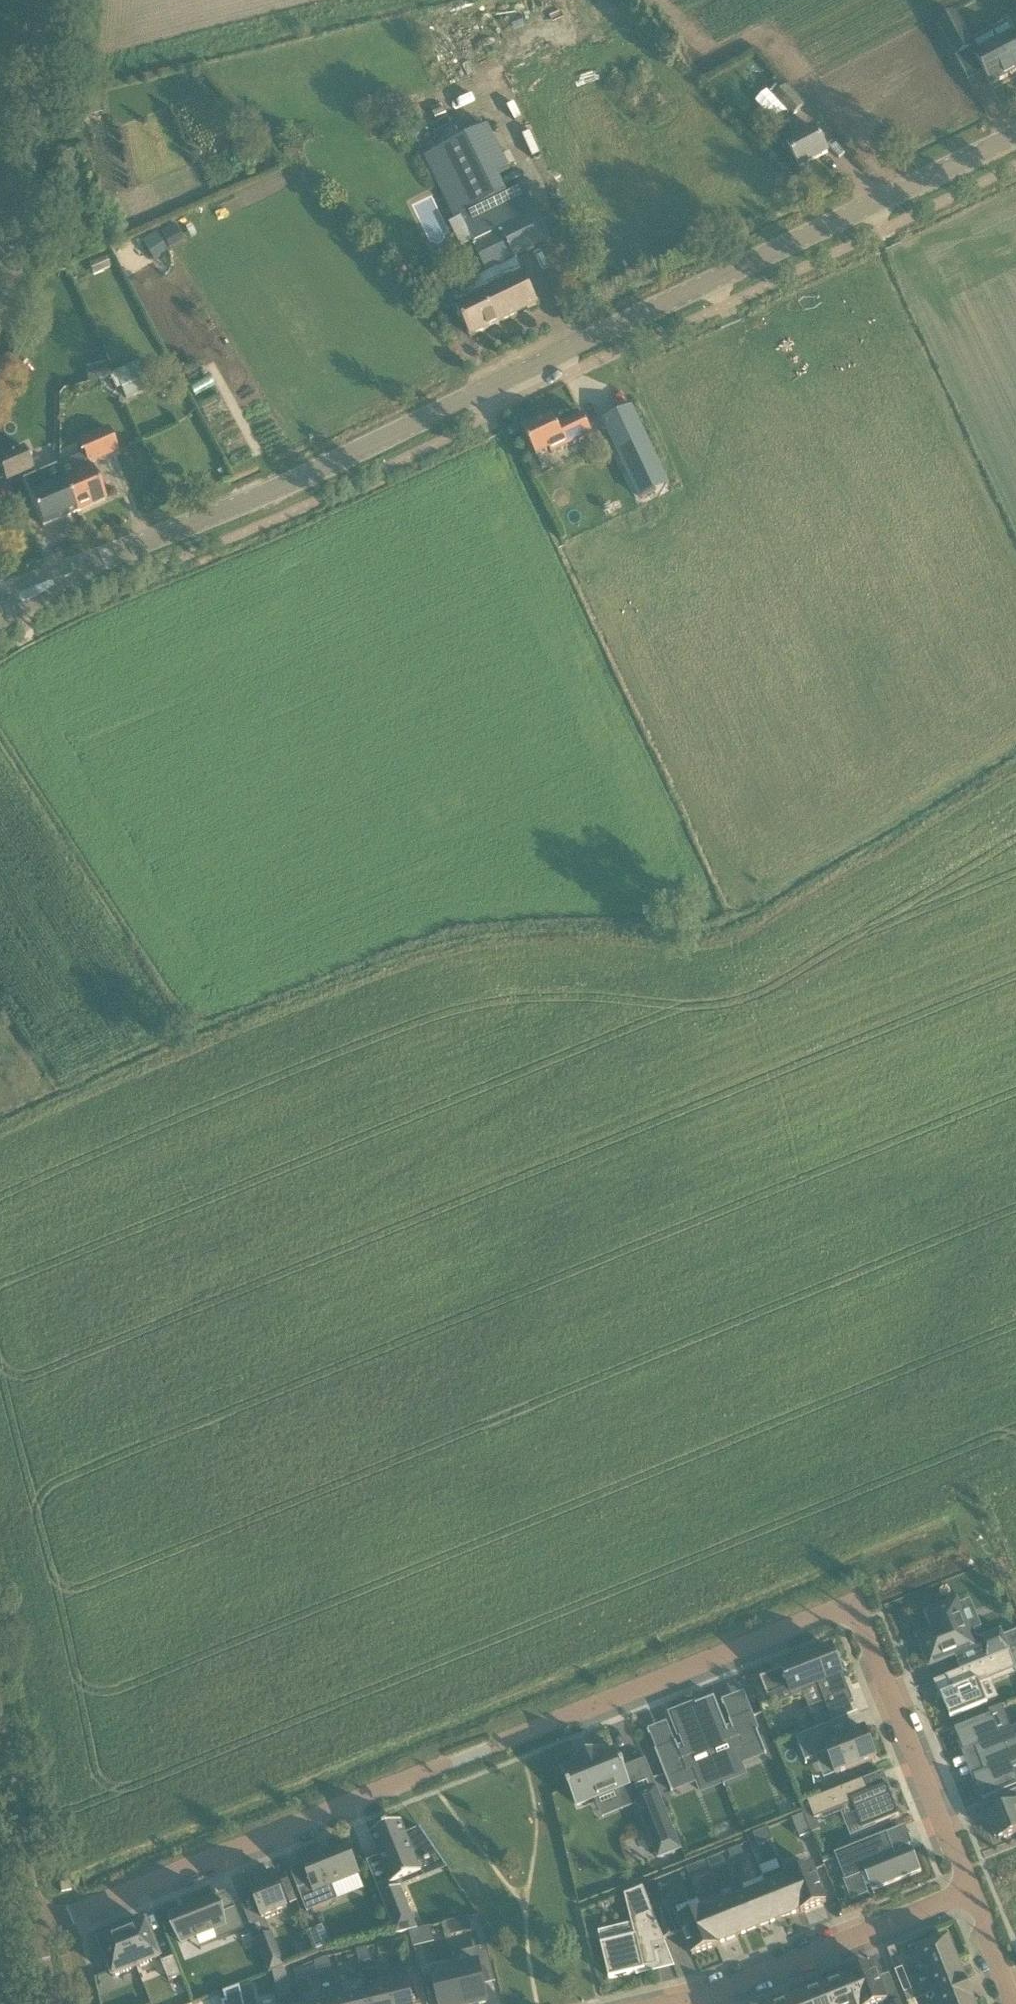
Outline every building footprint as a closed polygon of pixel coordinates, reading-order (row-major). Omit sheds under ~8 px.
[(450,23),(443,31),(461,47),(468,39),(450,23)] [(1013,35),(974,56),(990,87),(1015,73),(1015,40),(1013,35)] [(802,105),(785,86),(772,98),(790,117),(802,105)] [(784,141),(782,142),(788,152),(791,151),(800,168),(827,154),(813,126),(798,134),(792,122),(777,129),(784,141)] [(475,246),(472,248),(484,273),(550,241),(523,186),(472,210),(464,193),(509,171),(487,126),(422,157),(452,221),(460,217),(475,246)] [(287,146),(285,158),(296,159),(298,147),(287,146)] [(173,224),(159,232),(168,248),(182,240),(173,224)] [(154,233),(140,242),(152,260),(166,252),(154,233)] [(88,265),(93,276),(110,268),(105,257),(88,265)] [(178,271),(170,276),(175,283),(183,278),(178,271)] [(455,306),(471,338),(538,305),(522,273),(455,306)] [(113,373),(123,400),(149,389),(139,363),(113,373)] [(83,370),(86,383),(109,377),(106,364),(83,370)] [(629,405),(600,419),(636,496),(665,482),(629,405)] [(553,418),(524,432),(536,457),(548,451),(550,456),(592,435),(582,416),(557,428),(553,418)] [(81,453),(57,464),(57,469),(76,513),(105,501),(90,467),(88,468),(86,465),(117,452),(106,427),(76,441),(81,453)] [(57,464),(57,451),(30,463),(23,448),(0,458),(0,470),(5,482),(20,476),(43,527),(76,513),(57,469),(57,464)] [(934,1630),(917,1637),(920,1644),(923,1650),(929,1667),(975,1648),(956,1601),(927,1613),(934,1630)] [(986,1661),(1009,1652),(1009,1651),(1004,1637),(1001,1630),(977,1639),(986,1661)] [(1004,1637),(1009,1651),(1015,1649),(1015,1644),(1012,1634),(1004,1637)] [(853,1702),(832,1650),(760,1679),(767,1697),(768,1697),(767,1694),(787,1686),(791,1695),(817,1684),(828,1712),(853,1702)] [(950,1718),(986,1704),(979,1685),(1014,1671),(1015,1675),(1015,1668),(1009,1652),(986,1661),(945,1677),(950,1689),(940,1693),(950,1718)] [(714,1697),(692,1706),(726,1791),(727,1791),(725,1787),(745,1779),(735,1754),(762,1743),(750,1713),(729,1722),(733,1731),(728,1733),(714,1697)] [(676,1743),(655,1751),(667,1781),(693,1770),(703,1796),(724,1788),(725,1792),(726,1791),(692,1706),(670,1715),(684,1751),(680,1752),(676,1743)] [(954,1729),(963,1753),(974,1748),(979,1760),(1015,1746),(1015,1727),(999,1734),(991,1714),(954,1729)] [(876,1760),(864,1730),(831,1743),(824,1726),(795,1738),(805,1762),(826,1753),(835,1776),(876,1760)] [(973,1776),(982,1800),(1015,1786),(1015,1780),(1010,1766),(1015,1764),(1015,1746),(979,1760),(983,1772),(973,1776)] [(576,1766),(564,1771),(570,1786),(569,1787),(571,1791),(572,1791),(578,1806),(630,1785),(624,1770),(626,1769),(624,1765),(622,1766),(616,1750),(605,1755),(603,1750),(574,1762),(576,1766)] [(863,1780),(807,1802),(814,1820),(852,1805),(862,1831),(899,1816),(886,1786),(868,1793),(863,1780)] [(655,1788),(633,1797),(636,1806),(658,1859),(680,1850),(655,1788)] [(989,1816),(992,1824),(989,1825),(995,1839),(997,1837),(999,1841),(1015,1834),(1015,1805),(989,1816)] [(400,1822),(370,1834),(391,1886),(421,1874),(417,1864),(438,1856),(420,1829),(405,1835),(400,1822)] [(758,1848),(773,1842),(768,1830),(753,1836),(758,1848)] [(886,1834),(834,1855),(845,1882),(865,1874),(872,1891),(921,1872),(912,1850),(895,1856),(886,1834)] [(358,1875),(346,1844),(329,1851),(328,1850),(327,1850),(327,1851),(320,1854),(320,1853),(318,1854),(319,1855),(302,1862),(311,1885),(299,1889),(298,1888),(297,1888),(307,1913),(338,1901),(332,1886),(358,1875)] [(826,1903),(812,1868),(787,1878),(801,1913),(826,1903)] [(801,1913),(787,1878),(785,1872),(763,1881),(766,1888),(767,1888),(779,1920),(800,1912),(800,1913),(801,1913)] [(287,1911),(272,1873),(248,1883),(262,1921),(287,1911)] [(400,1887),(380,1896),(395,1935),(409,1932),(417,1930),(400,1887)] [(634,1937),(600,1945),(609,1979),(645,1970),(644,1969),(657,1965),(653,1947),(665,1944),(663,1940),(652,1910),(643,1888),(624,1896),(634,1937)] [(779,1920),(767,1888),(766,1888),(746,1897),(758,1928),(779,1920)] [(758,1928),(746,1897),(724,1905),(737,1937),(758,1928)] [(178,1914),(170,1917),(181,1945),(214,1931),(218,1941),(244,1931),(236,1908),(235,1908),(221,1914),(215,1899),(213,1900),(212,1898),(197,1904),(198,1906),(179,1913),(178,1911),(177,1912),(178,1914)] [(663,1940),(677,1935),(665,1905),(652,1910),(663,1940)] [(737,1937),(724,1905),(704,1913),(703,1911),(702,1912),(716,1946),(717,1946),(717,1945),(737,1937)] [(716,1946),(702,1912),(678,1921),(692,1956),(716,1946)] [(456,1921),(444,1924),(447,1937),(459,1934),(456,1921)] [(146,1924),(122,1933),(137,1969),(160,1959),(146,1924)] [(323,1925),(308,1931),(315,1948),(330,1942),(323,1925)] [(417,1930),(409,1932),(413,1949),(430,1945),(427,1928),(417,1930)] [(122,1933),(99,1943),(113,1978),(137,1969),(122,1933)] [(253,1934),(243,1938),(247,1947),(256,1943),(255,1941),(253,1934)] [(284,1968),(271,1935),(255,1941),(256,1943),(269,1975),(284,1968)] [(956,1960),(948,1939),(917,1951),(925,1972),(956,1960)] [(359,1964),(370,1962),(367,1949),(356,1952),(359,1964)] [(173,1959),(161,1963),(169,1982),(181,1977),(173,1959)] [(964,1980),(956,1960),(925,1972),(933,1993),(964,1980)] [(478,1964),(455,1970),(463,2003),(486,2003),(487,2003),(478,1964)] [(306,1967),(294,1971),(296,1981),(309,1978),(306,1967)] [(873,1967),(848,1977),(859,2003),(881,2003),(887,2002),(873,1967)] [(907,1979),(902,1968),(895,1971),(899,1982),(907,1979)] [(455,1970),(432,1975),(439,2003),(463,2003),(455,1970)] [(391,2003),(414,2003),(407,1977),(386,1983),(387,1988),(391,2003)] [(848,1977),(847,1977),(848,1978),(827,1986),(834,2003),(859,2003),(848,1977)] [(911,1991),(907,1979),(899,1982),(904,1994),(911,1991)] [(964,1980),(933,1993),(938,2003),(964,2003),(972,2001),(964,1980)] [(251,1985),(242,1987),(244,1998),(254,1996),(251,1985)] [(827,1986),(806,1995),(810,2003),(834,2003),(827,1986)] [(240,1987),(224,1993),(226,2002),(222,2003),(244,2003),(240,1987)] [(387,1988),(366,1993),(369,2003),(391,2003),(387,1988)] [(366,1993),(345,1998),(346,2003),(369,2003),(366,1993)] [(806,1995),(785,2003),(810,2003),(806,1995)]
